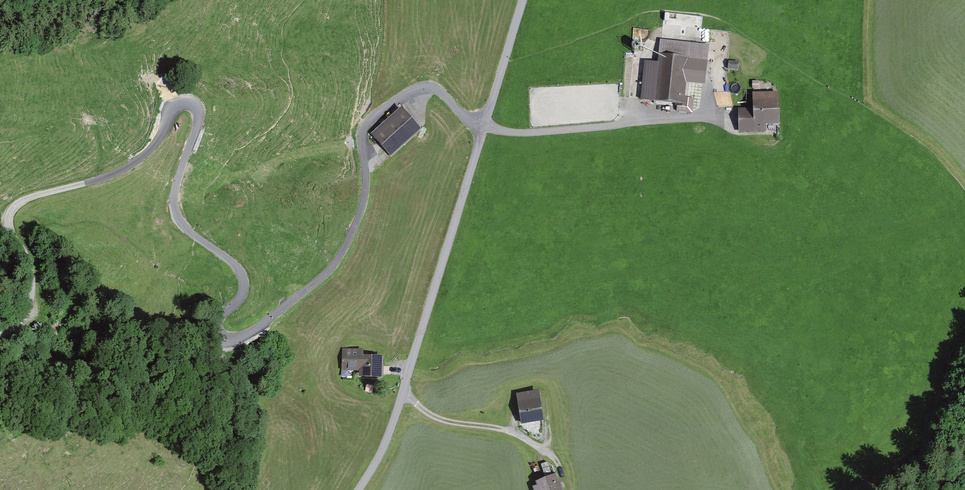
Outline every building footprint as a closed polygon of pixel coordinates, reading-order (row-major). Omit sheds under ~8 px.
[(637,23),(634,34),(648,37),(651,26),(637,23)] [(644,61),(640,100),(677,104),(676,111),(693,113),(694,99),(685,98),(687,83),(705,85),(709,45),(660,39),(658,62),(644,61)] [(739,62),(728,61),(728,69),(738,70),(739,62)] [(738,109),(739,133),(767,132),(766,125),(779,124),(778,93),(753,94),(753,108),(738,109)] [(371,135),(391,158),(422,130),(401,107),(371,135)] [(340,350),(339,372),(357,372),(357,379),(380,380),(381,358),(361,358),(361,351),(340,350)] [(516,395),(521,420),(540,416),(535,392),(516,395)] [(530,489),(557,489),(551,474),(528,483),(530,489)]
